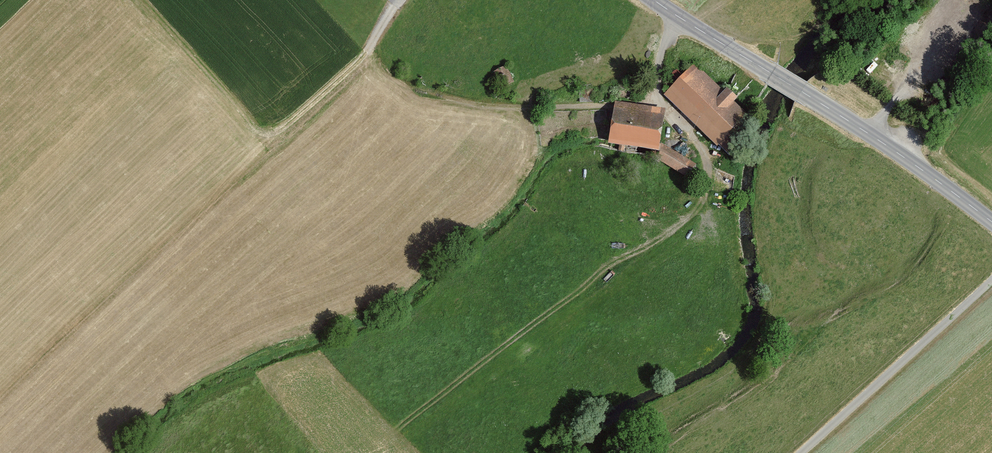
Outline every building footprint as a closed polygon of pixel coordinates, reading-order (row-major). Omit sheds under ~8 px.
[(726,91),(696,60),(662,93),(719,152),(748,124),(733,108),(742,99),(730,87),(726,91)] [(513,82),(506,66),(495,72),(503,88),(513,82)] [(669,113),(619,106),(613,144),(651,150),(663,151),(664,143),(669,113)] [(700,165),(664,143),(663,151),(651,150),(647,155),(690,181),(700,165)]
